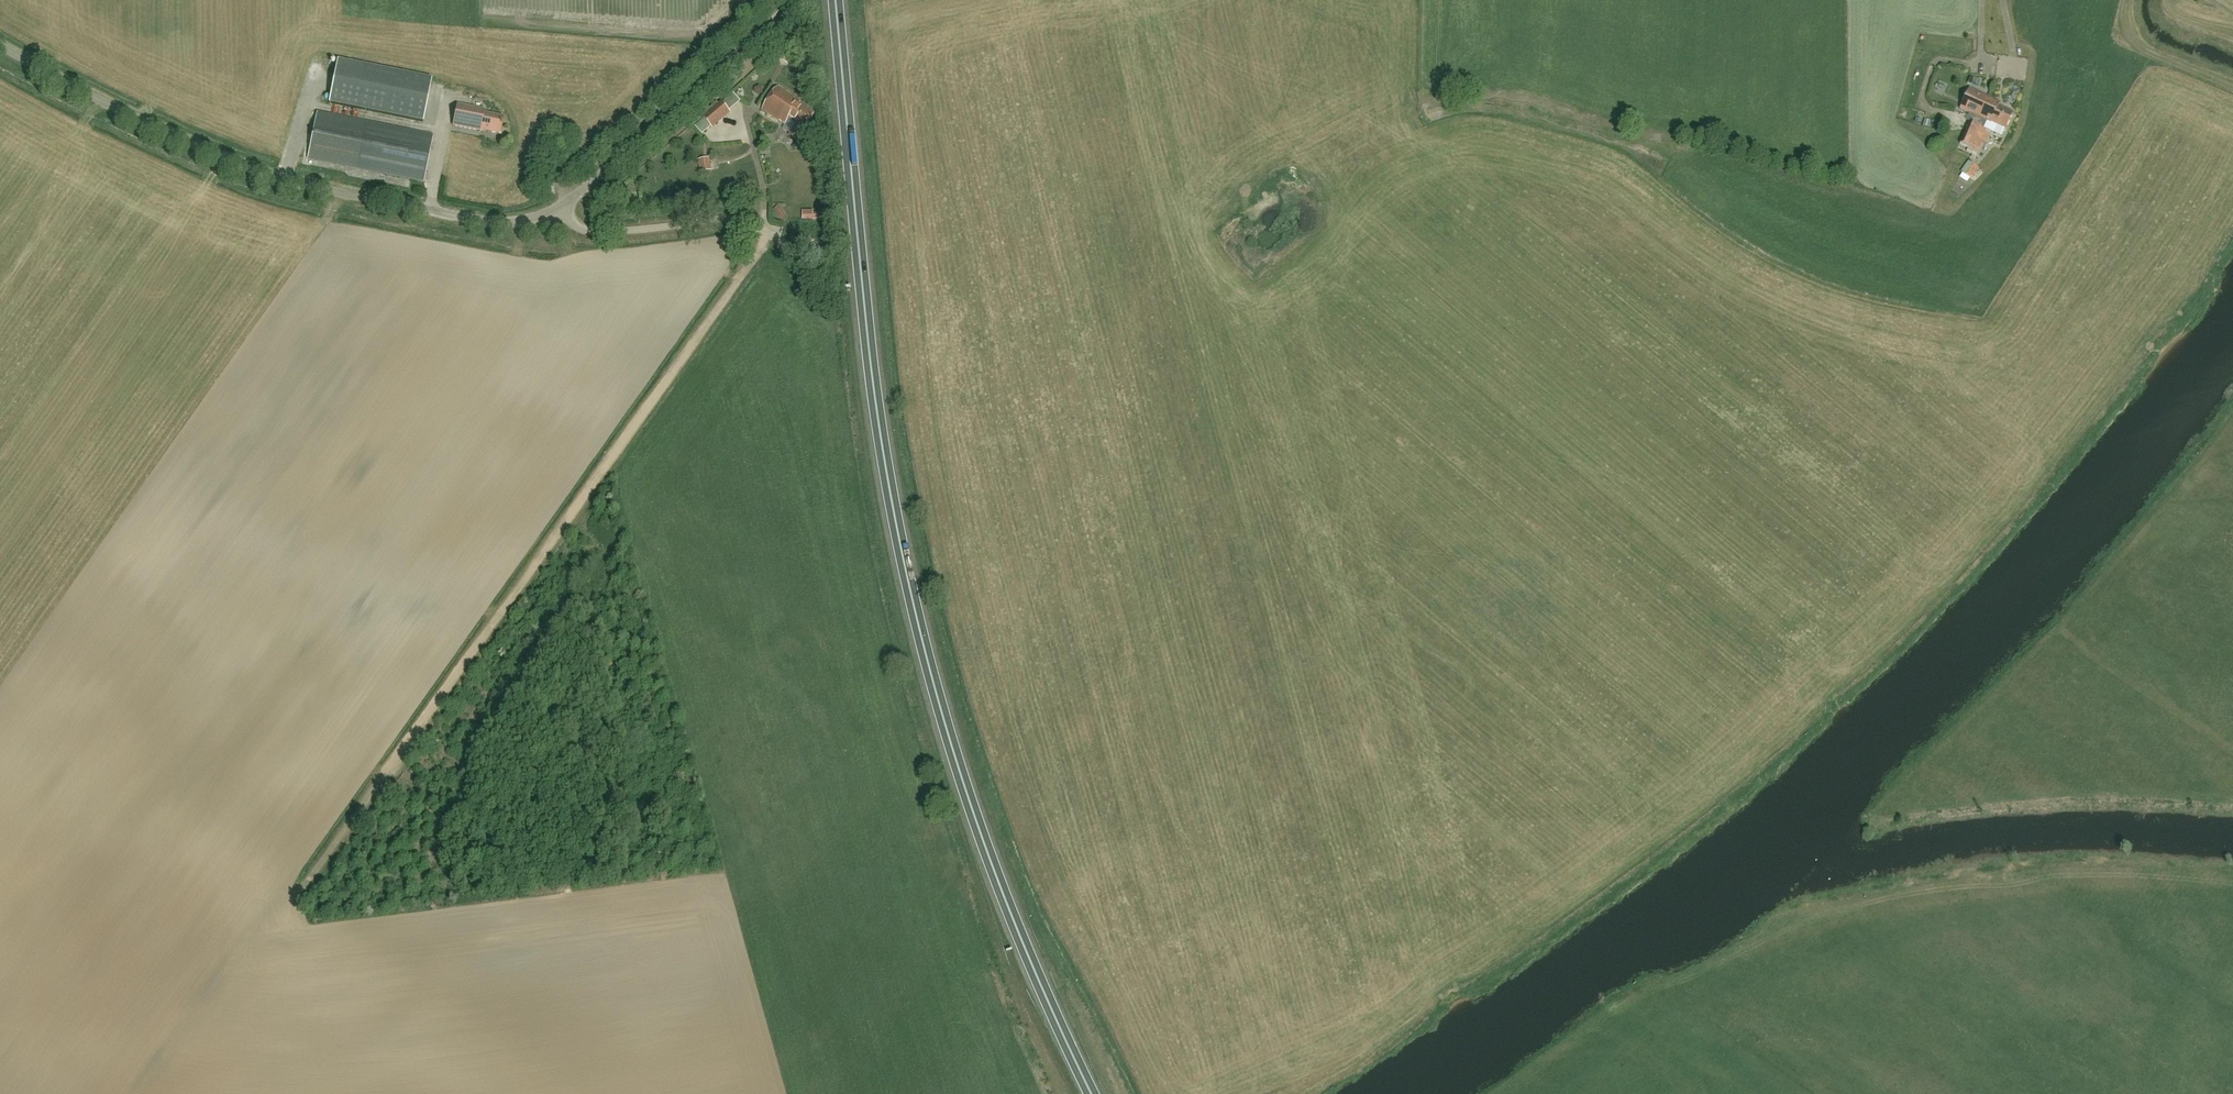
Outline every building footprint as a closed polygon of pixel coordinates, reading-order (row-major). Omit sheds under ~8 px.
[(788,64),(791,56),(780,51),(777,58),(788,64)] [(329,104),(423,123),(432,79),(338,60),(329,104)] [(805,130),(815,115),(800,105),(800,104),(795,100),(795,99),(779,88),(763,111),(785,125),(789,120),(798,126),(790,137),(797,142),(805,130)] [(1960,110),(1983,121),(1992,100),(1970,89),(1960,110)] [(727,101),(733,108),(742,101),(736,93),(727,101)] [(1992,100),(1983,121),(1991,124),(1991,123),(2006,130),(2013,115),(1999,108),(2000,104),(1992,100)] [(713,128),(729,113),(722,104),(705,119),(713,128)] [(500,135),(501,128),(503,118),(485,114),(486,111),(458,105),(454,126),(481,132),(481,131),(500,135)] [(434,136),(367,122),(318,112),(308,159),(424,182),(434,136)] [(726,119),(722,123),(731,132),(735,128),(726,119)] [(1979,152),(1988,131),(1970,123),(1960,144),(1979,152)] [(736,134),(737,141),(748,140),(747,133),(736,134)] [(1964,167),(1968,159),(1960,156),(1957,164),(1964,167)] [(709,157),(698,160),(700,173),(712,170),(709,157)] [(1972,180),(1980,170),(1970,162),(1962,173),(1972,180)] [(730,167),(729,178),(736,179),(737,168),(730,167)] [(788,215),(784,204),(776,207),(780,217),(788,215)]
